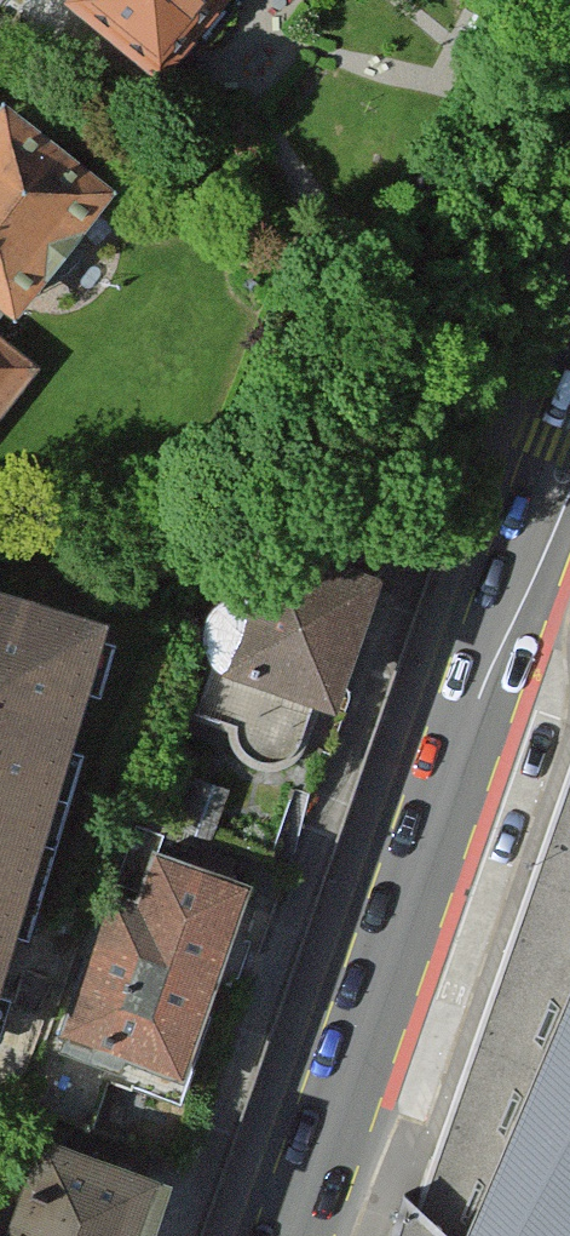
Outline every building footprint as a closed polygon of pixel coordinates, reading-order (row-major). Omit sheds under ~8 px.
[(156,68),(211,0),(71,0),(156,68)] [(8,100),(0,108),(0,290),(3,293),(102,189),(8,100)] [(0,335),(0,426),(44,368),(0,335)] [(389,558),(272,527),(233,677),(350,708),(389,558)] [(0,570),(0,811),(41,824),(109,603),(0,570)] [(418,1210),(405,1199),(396,1235),(529,1235),(569,1169),(569,770),(418,1210)] [(0,811),(0,960),(41,824),(0,811)] [(250,864),(159,839),(143,899),(105,889),(65,1035),(194,1070),(250,864)] [(30,1130),(0,1235),(140,1235),(160,1167),(30,1130)] [(529,1235),(569,1235),(569,1169),(529,1235)]
